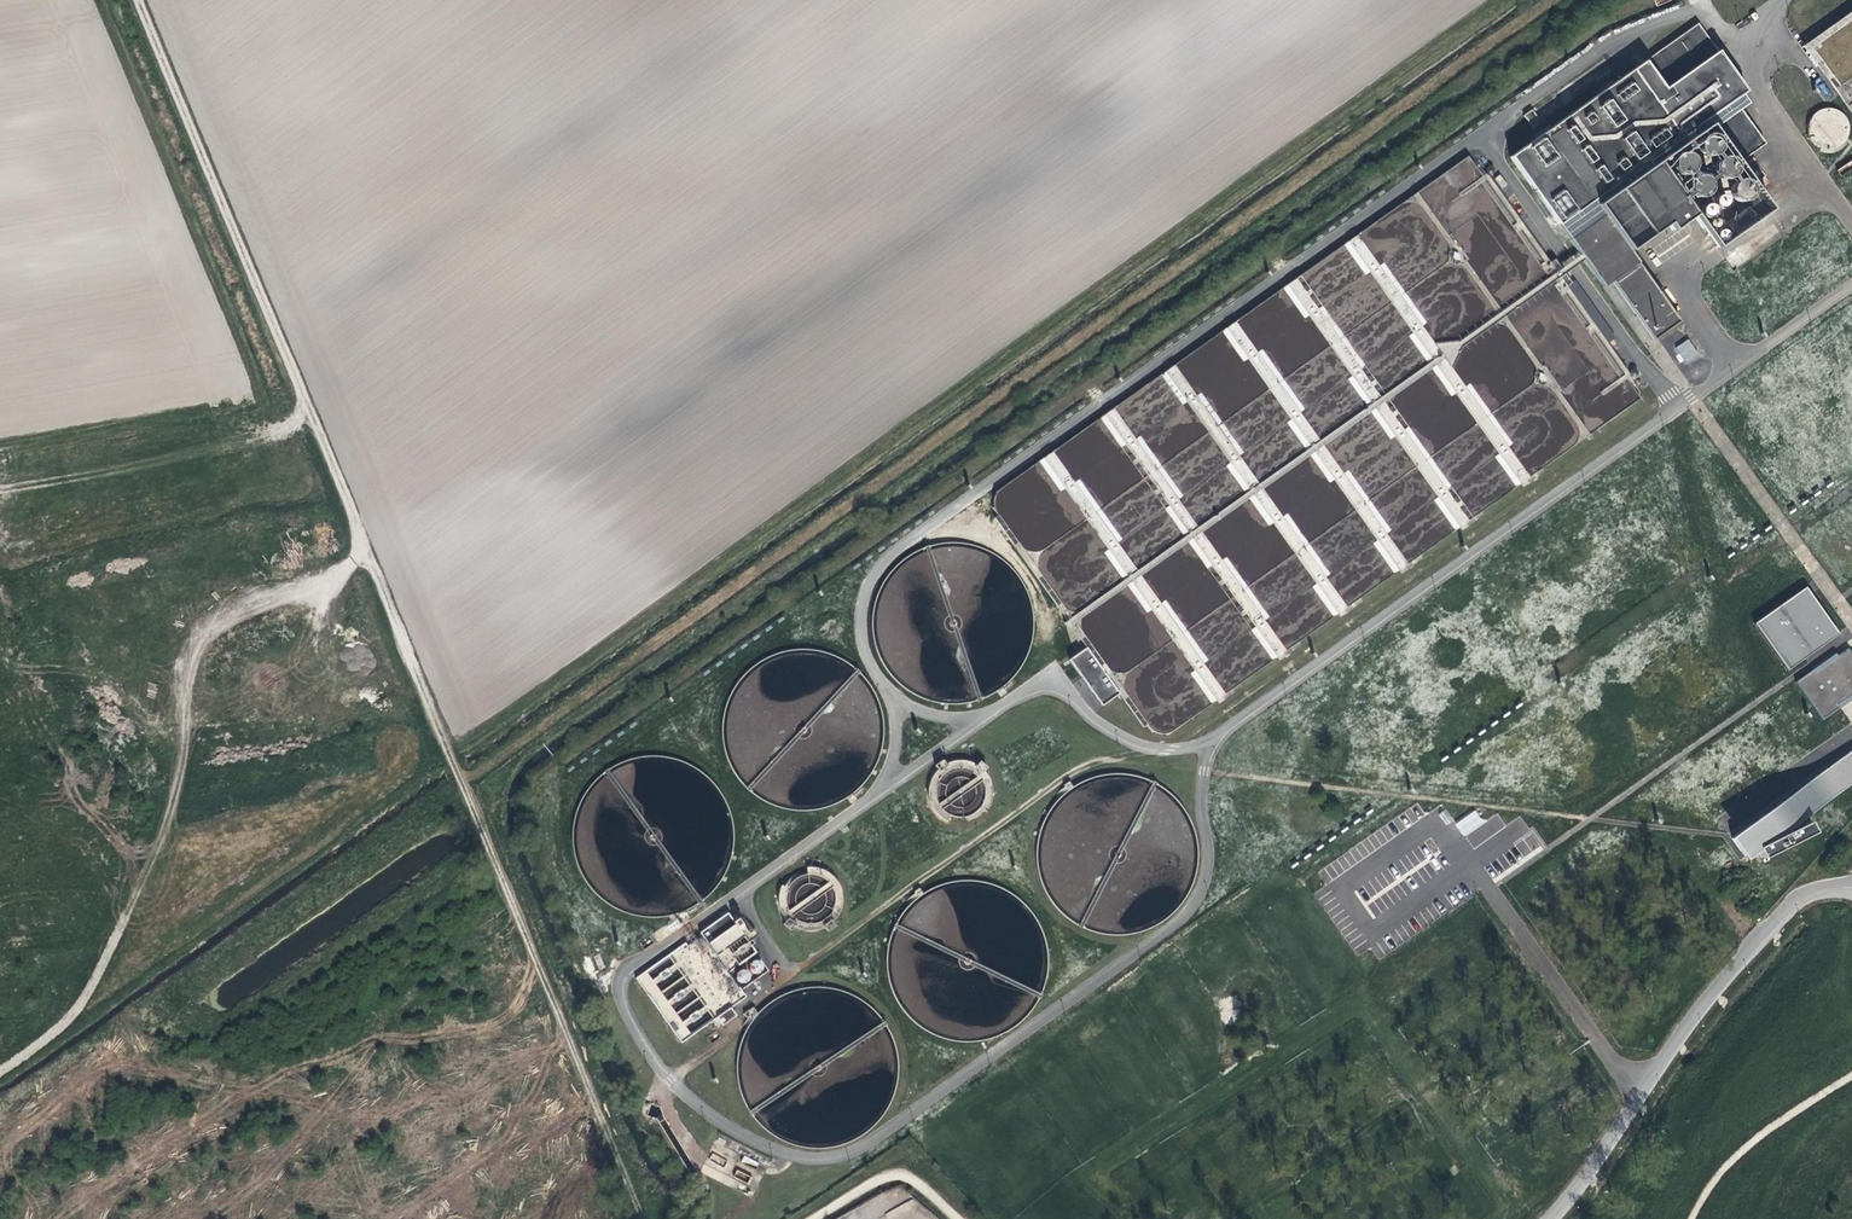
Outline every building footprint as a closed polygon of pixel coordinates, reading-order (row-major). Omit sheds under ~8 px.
[(1773,204),(1742,160),(1770,140),(1746,106),(1754,101),(1746,90),(1751,87),(1704,19),(1514,152),(1607,283),(1616,276),(1658,336),(1685,318),(1635,247),(1672,221),(1676,226),(1698,211),(1720,242),(1773,204)] [(1534,120),(1542,114),(1537,106),(1528,112),(1534,120)] [(1812,152),(1849,151),(1848,109),(1811,110),(1812,152)] [(1686,363),(1699,353),(1688,338),(1675,348),(1686,363)] [(1754,624),(1787,670),(1839,633),(1806,587),(1754,624)] [(1122,688),(1090,642),(1072,653),(1104,700),(1122,688)] [(1796,682),(1823,721),(1851,701),(1851,654),(1848,647),(1796,682)] [(1814,830),(1809,819),(1790,828),(1786,819),(1851,773),(1851,752),(1734,834),(1747,852),(1758,845),(1762,856),(1814,830)] [(930,816),(975,819),(976,807),(989,808),(992,763),(934,758),(930,816)] [(1464,835),(1482,821),(1474,811),(1456,825),(1464,835)] [(837,932),(842,884),(833,883),(834,870),(792,866),(790,886),(781,885),(778,914),(786,914),(785,927),(837,932)] [(743,983),(770,964),(751,938),(754,935),(738,912),(733,915),(727,907),(638,971),(684,1035),(717,1011),(722,1018),(737,1008),(732,1000),(747,990),(743,983)]
